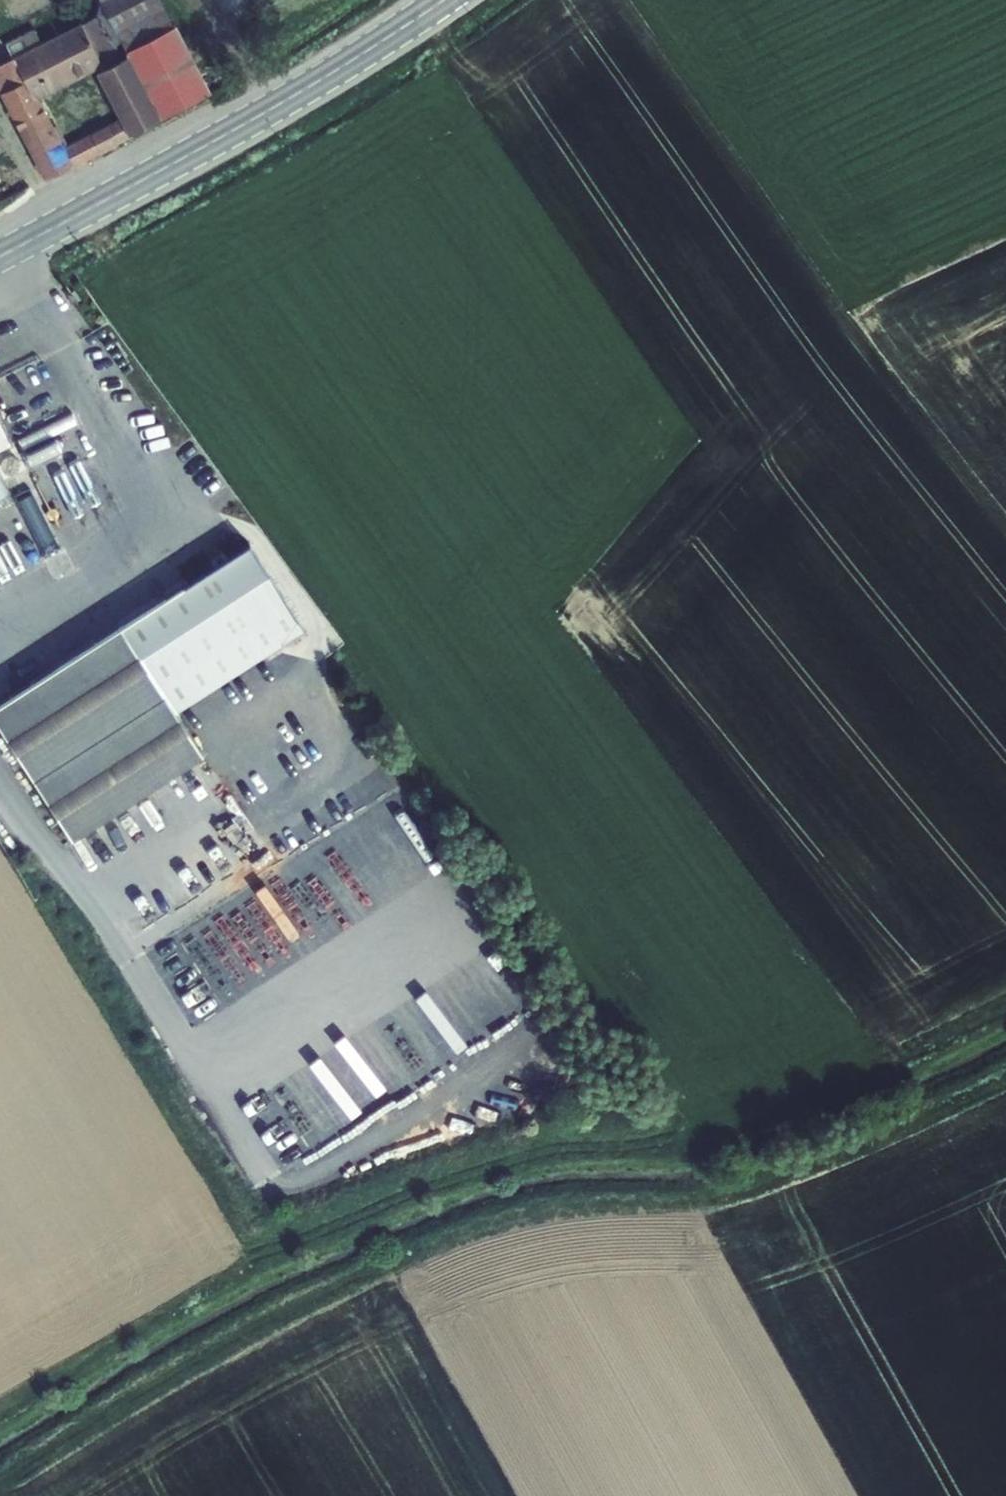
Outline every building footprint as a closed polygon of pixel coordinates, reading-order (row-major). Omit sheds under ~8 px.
[(83,6),(106,49),(147,26),(133,0),(94,0),(83,6)] [(76,62),(73,64),(76,70),(108,52),(106,49),(83,6),(54,22),(76,62)] [(77,152),(69,136),(44,150),(14,96),(73,64),(76,62),(54,22),(0,51),(0,73),(3,78),(0,79),(0,131),(25,178),(26,180),(77,152)] [(106,49),(108,52),(144,115),(184,93),(147,26),(106,49)] [(104,117),(86,127),(95,142),(116,131),(144,115),(108,52),(76,70),(104,117)] [(86,127),(69,136),(77,152),(95,142),(86,127)] [(9,497),(0,469),(0,500),(9,497)] [(244,545),(116,627),(168,710),(295,627),(244,545)] [(0,703),(0,737),(68,839),(198,754),(168,710),(116,627),(0,703)]
